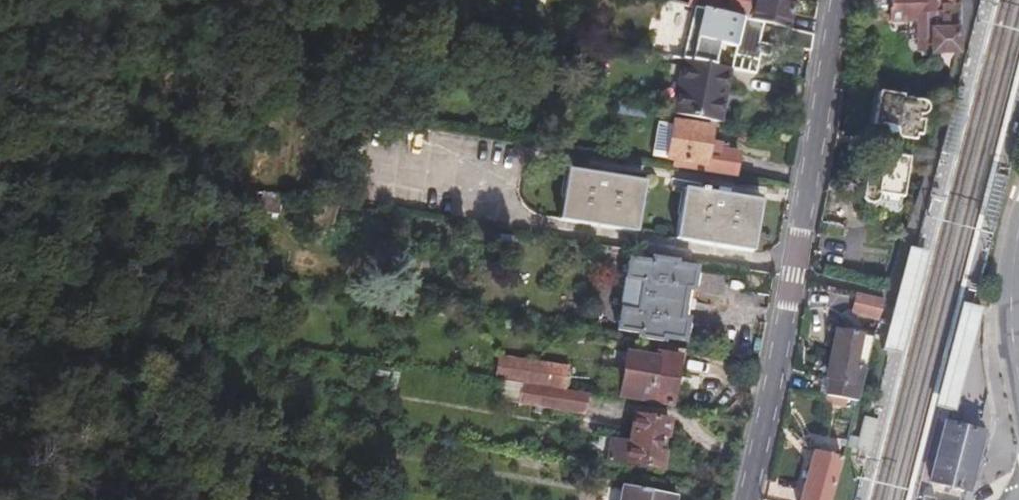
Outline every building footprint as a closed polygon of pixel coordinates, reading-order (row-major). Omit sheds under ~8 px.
[(787,28),(794,0),(740,0),(739,2),(753,6),(750,19),(787,28)] [(962,51),(961,29),(963,29),(962,4),(945,4),(945,0),(893,0),(893,7),(891,7),(891,20),(921,19),(923,52),(957,51),(962,51)] [(689,60),(728,69),(737,24),(699,15),(689,60)] [(717,122),(728,69),(689,60),(683,59),(673,114),(717,122)] [(852,153),(847,180),(852,181),(863,182),(862,190),(861,197),(862,197),(862,200),(863,204),(866,206),(869,207),(873,207),(875,206),(877,205),(879,202),(880,194),(901,198),(903,198),(910,158),(895,155),(898,138),(915,141),(916,135),(922,135),(925,121),(919,119),(920,115),(923,114),(926,112),(928,109),(928,108),(928,106),(927,102),(903,97),(903,94),(879,89),(873,124),(878,124),(877,128),(873,127),(872,134),(876,138),(874,146),(869,145),(868,155),(854,153),(852,153)] [(672,159),(670,167),(733,178),(737,153),(719,149),(721,142),(711,140),(714,128),(672,120),(669,132),(663,157),(672,159)] [(643,152),(663,157),(669,132),(649,127),(643,152)] [(834,131),(832,140),(849,142),(853,143),(854,138),(855,134),(834,131)] [(854,138),(853,143),(855,143),(869,145),(874,146),(876,138),(855,134),(854,138)] [(843,180),(847,180),(852,153),(847,152),(843,180)] [(637,183),(560,170),(552,221),(628,233),(637,183)] [(863,182),(852,181),(858,190),(862,190),(863,182)] [(753,203),(676,190),(669,240),(745,252),(753,203)] [(278,195),(258,191),(255,210),(274,213),(278,195)] [(899,205),(901,198),(880,194),(879,202),(899,205)] [(887,338),(884,348),(904,353),(930,251),(916,248),(910,246),(906,263),(896,301),(896,303),(891,323),(887,338)] [(646,282),(646,285),(689,293),(693,272),(674,268),(674,264),(652,261),(651,265),(629,261),(626,278),(646,282)] [(689,293),(646,285),(641,313),(621,310),(617,333),(641,337),(639,342),(661,345),(662,340),(681,344),(689,293)] [(885,301),(885,300),(857,292),(852,312),(880,319),(885,301)] [(966,301),(962,300),(935,409),(938,410),(940,410),(947,412),(948,413),(956,415),(960,392),(971,344),(979,304),(966,301)] [(875,335),(835,326),(824,379),(827,380),(826,383),(828,384),(852,387),(856,371),(865,373),(875,335)] [(569,368),(496,356),(493,377),(565,389),(569,368)] [(670,407),(679,359),(658,356),(656,365),(628,360),(622,400),(670,407)] [(828,384),(826,383),(824,396),(857,402),(865,373),(856,371),(852,387),(828,384)] [(524,386),(503,382),(499,403),(520,406),(524,386)] [(583,417),(587,396),(524,386),(520,406),(583,417)] [(843,416),(821,411),(815,444),(799,499),(831,499),(844,452),(841,451),(847,425),(841,424),(843,416)] [(874,418),(867,416),(857,448),(859,448),(868,451),(871,452),(880,420),(874,418)] [(667,425),(634,419),(628,445),(611,442),(607,464),(658,474),(667,425)] [(924,483),(964,494),(979,436),(963,432),(943,426),(940,425),(937,436),(934,449),(929,465),(924,483)] [(622,499),(677,499),(624,488),(622,499)]
